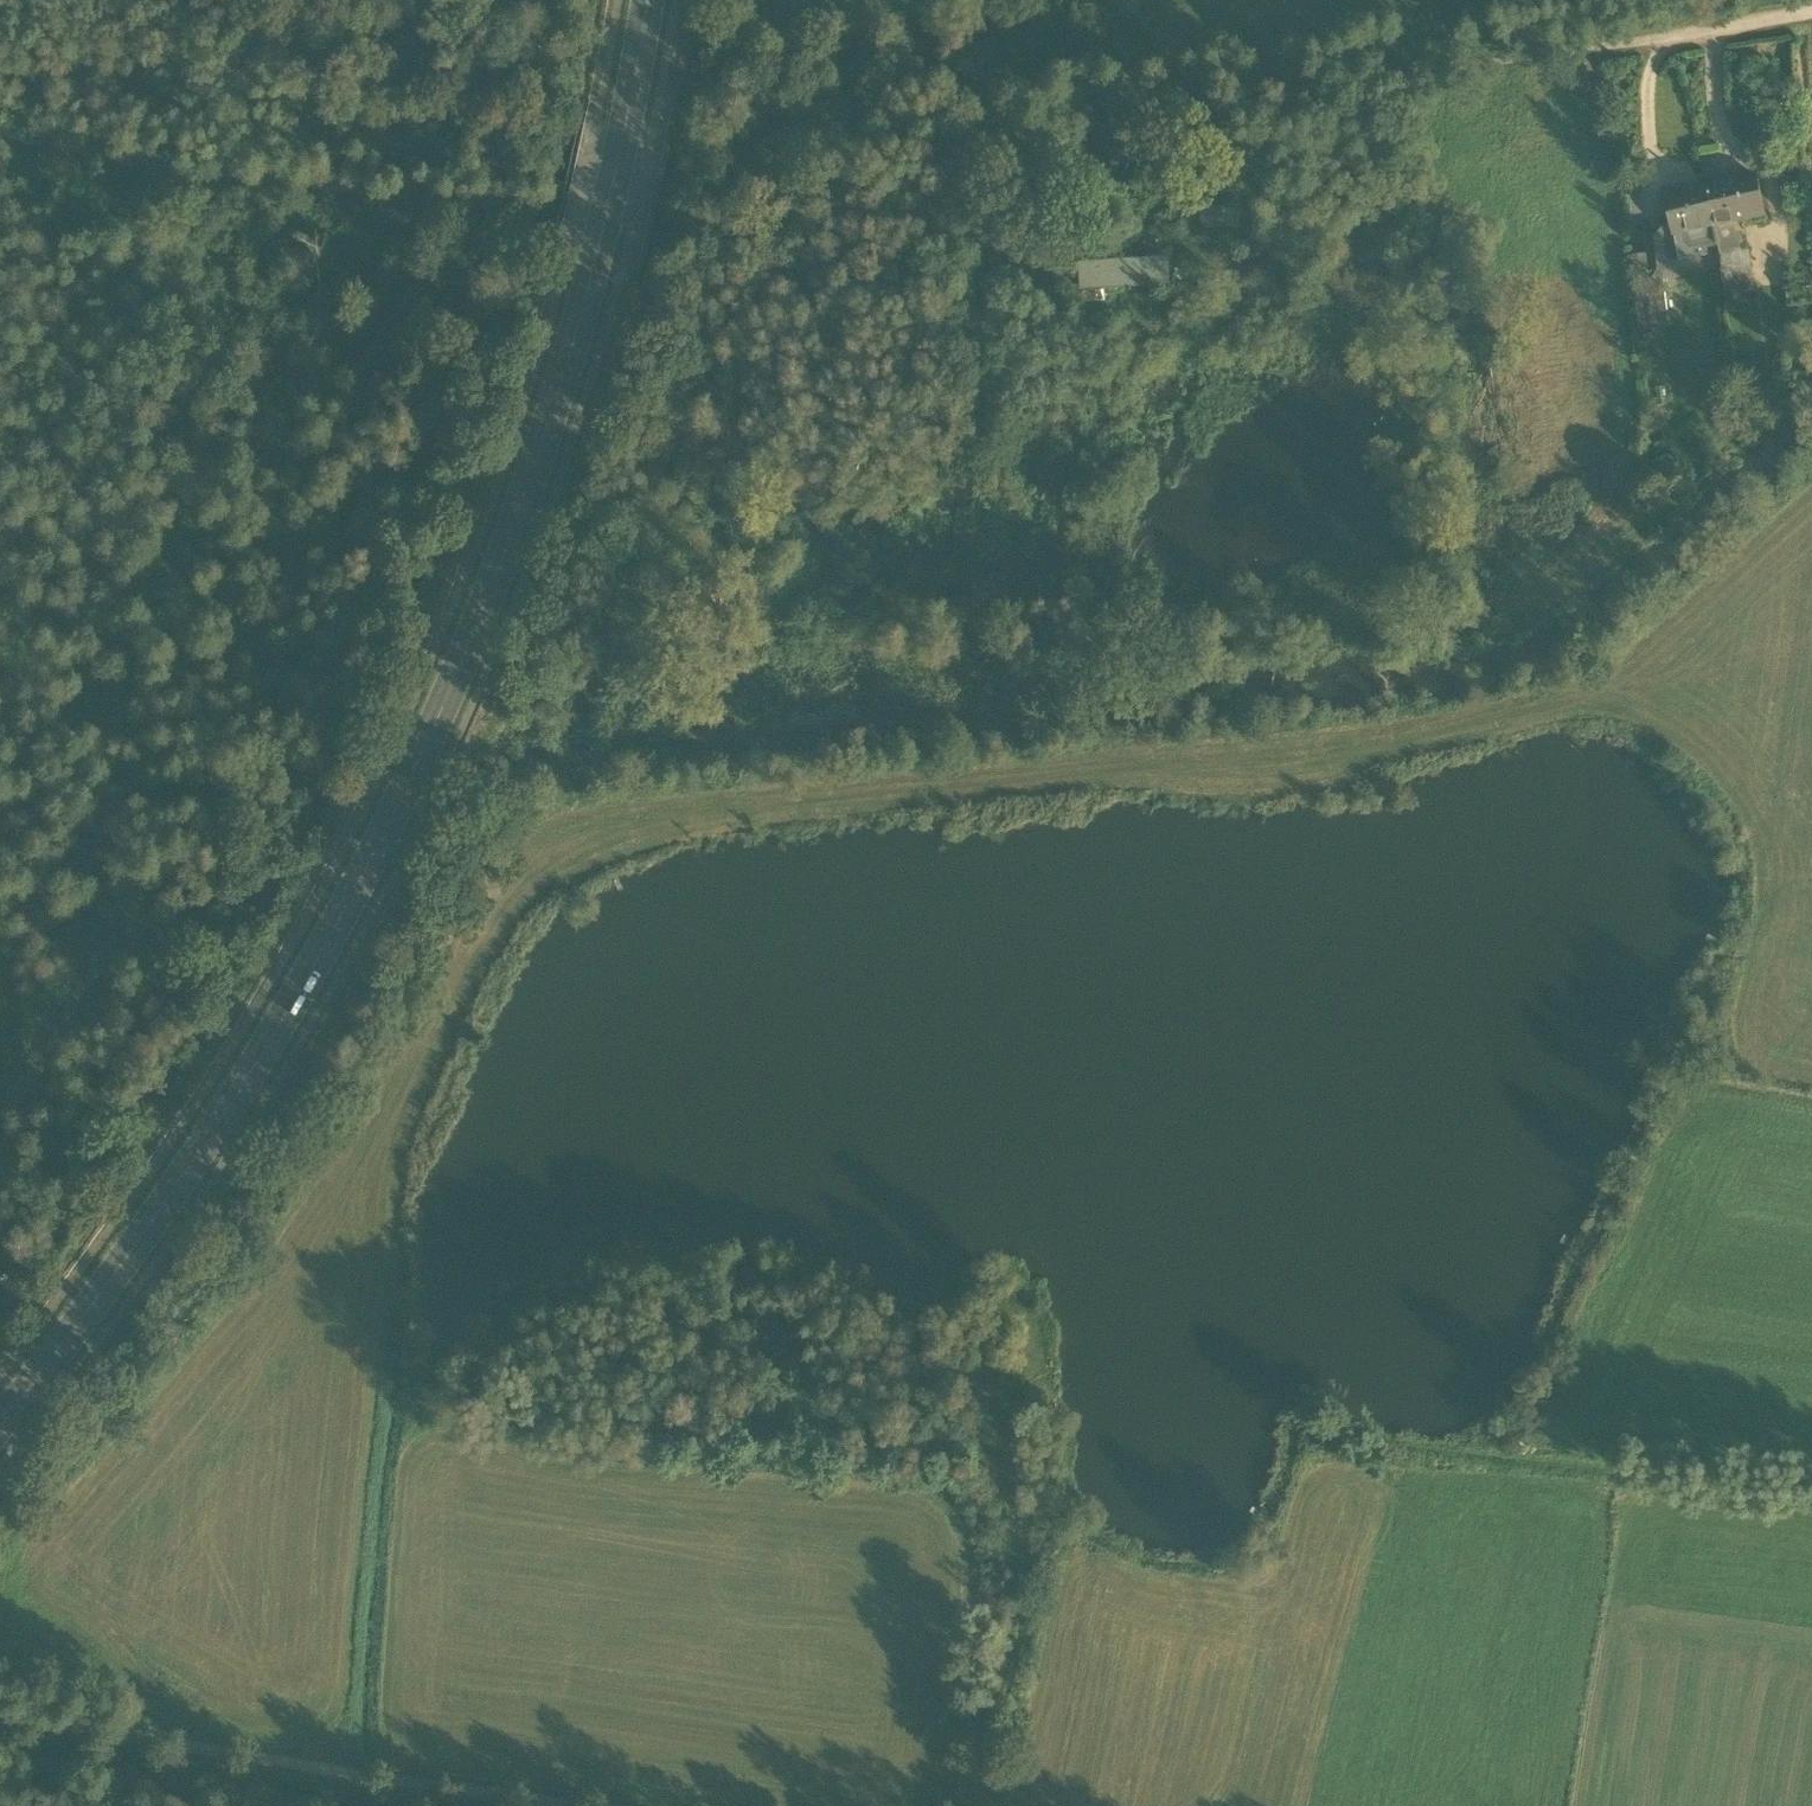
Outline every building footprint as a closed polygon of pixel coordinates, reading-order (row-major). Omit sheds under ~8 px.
[(1757,177),(1706,187),(1715,226),(1739,221),(1765,216),(1757,177)] [(1665,191),(1674,235),(1714,227),(1715,226),(1706,187),(1686,192),(1685,187),(1665,191)] [(1717,244),(1719,251),(1744,248),(1739,221),(1715,226),(1714,227),(1717,244)] [(1644,230),(1650,281),(1667,278),(1661,227),(1644,230)] [(1717,244),(1714,227),(1674,235),(1678,257),(1692,254),(1691,249),(1717,244)] [(1719,251),(1725,295),(1754,291),(1749,247),(1744,248),(1719,251)] [(1098,264),(1099,281),(1093,281),(1093,286),(1099,286),(1099,288),(1149,286),(1148,262),(1098,264)]
